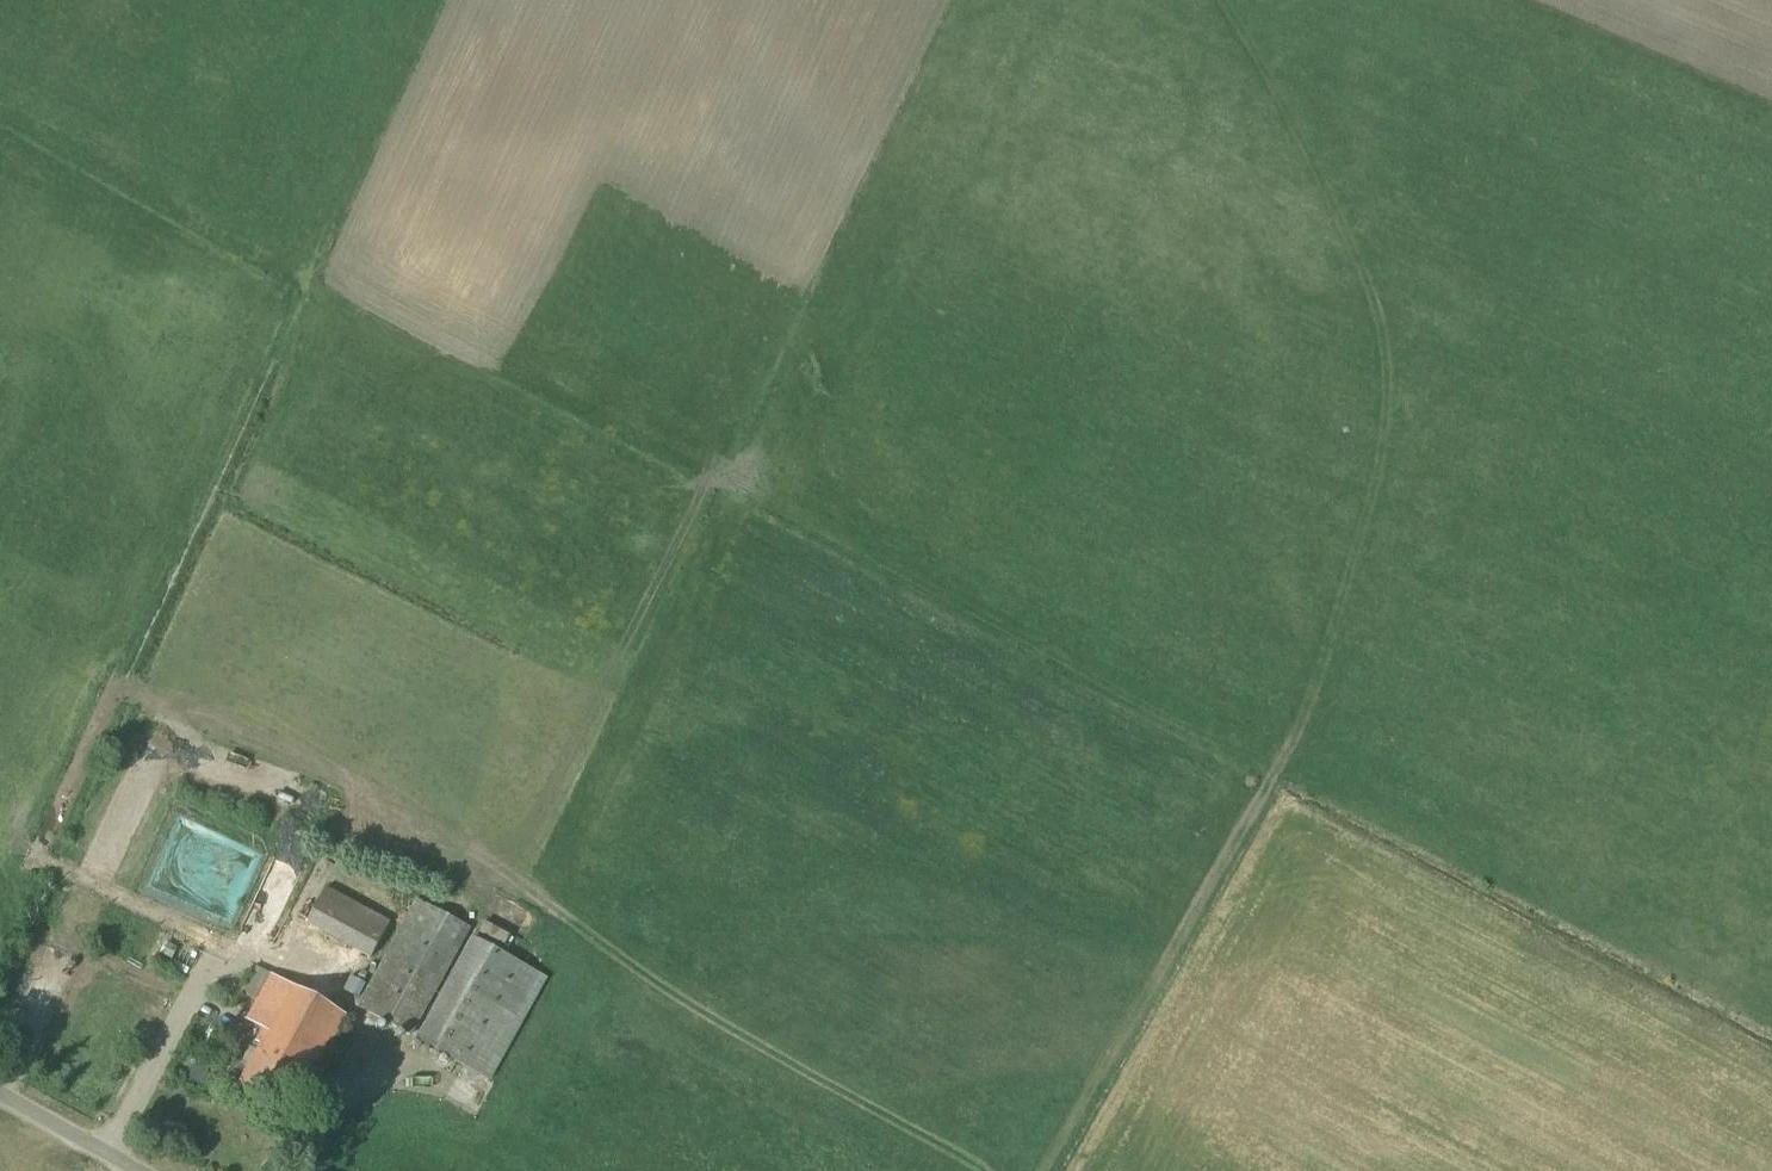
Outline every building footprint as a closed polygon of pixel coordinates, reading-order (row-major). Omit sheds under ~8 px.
[(301,883),(288,908),(308,919),(304,925),(370,960),(391,922),(326,888),(322,894),(301,883)] [(410,1038),(411,1037),(471,929),(415,898),(356,1007),(410,1038)] [(489,1081),(546,979),(473,939),(417,1041),(489,1081)] [(176,949),(164,943),(159,954),(171,960),(176,949)] [(345,1016),(257,968),(245,991),(257,997),(244,1020),(262,1029),(254,1043),(260,1046),(240,1084),(288,1110),(306,1076),(311,1079),(345,1016)]
